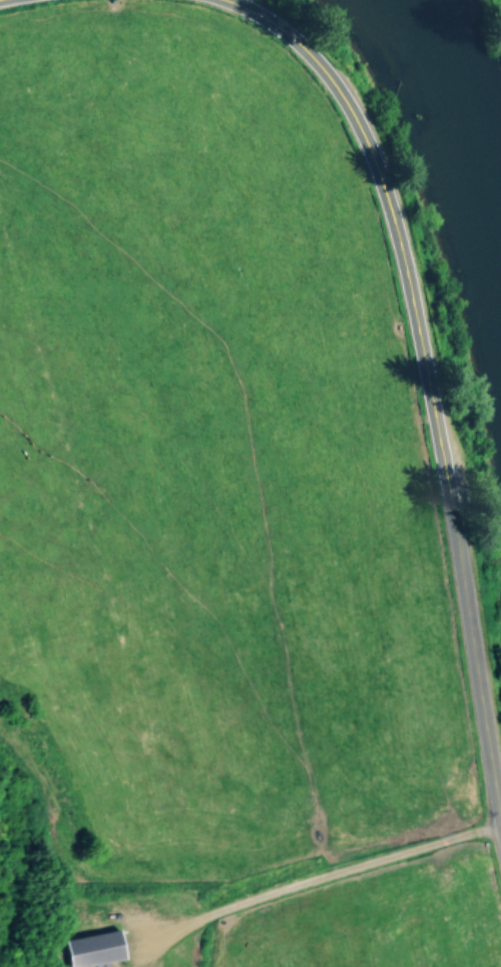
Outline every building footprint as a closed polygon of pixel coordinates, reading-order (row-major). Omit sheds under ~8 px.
[(120,958),(116,929),(65,936),(69,965),(120,958)]
